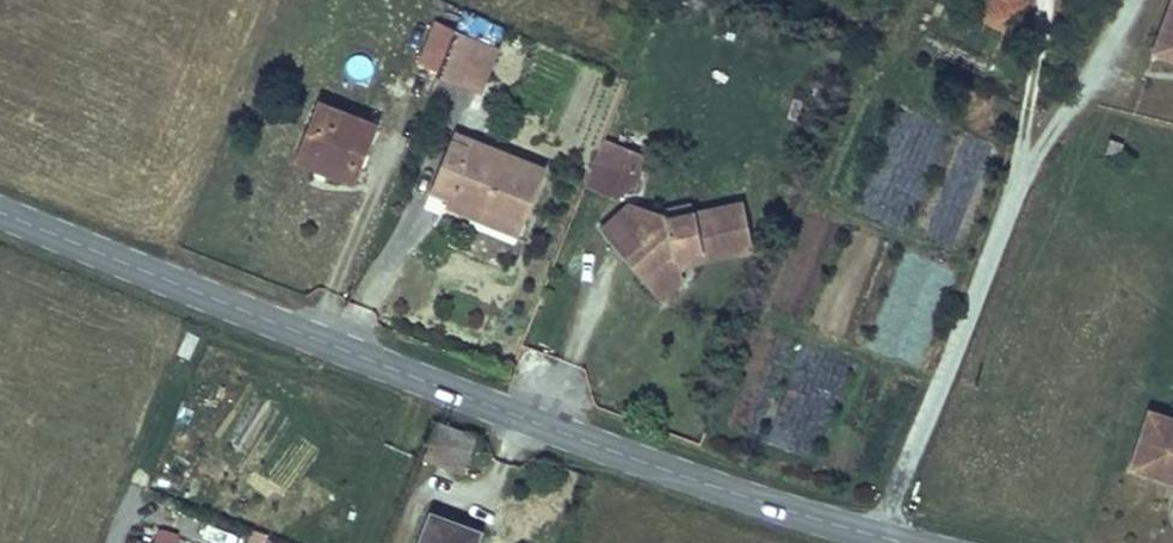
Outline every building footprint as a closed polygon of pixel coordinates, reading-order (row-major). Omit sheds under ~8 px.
[(452,25),(433,71),(453,80),(460,64),(473,34),(452,25)] [(473,34),(460,64),(475,70),(488,40),(473,34)] [(1153,42),(1150,49),(1172,57),(1172,49),(1153,42)] [(315,99),(290,156),(350,180),(373,123),(315,99)] [(601,134),(580,185),(606,194),(628,173),(638,149),(601,134)] [(448,137),(428,185),(446,191),(443,199),(469,208),(472,202),(520,221),(542,167),(468,136),(464,145),(448,137)] [(1105,138),(1097,155),(1111,160),(1118,143),(1105,138)] [(428,185),(426,191),(443,199),(446,191),(428,185)] [(469,208),(443,199),(440,207),(514,237),(520,221),(472,202),(469,208)] [(684,202),(645,213),(673,219),(687,216),(684,202)] [(673,219),(645,213),(623,207),(595,233),(653,294),(684,267),(680,253),(700,248),(702,258),(747,248),(737,203),(687,216),(673,219)] [(680,253),(684,267),(696,260),(702,258),(700,248),(680,253)] [(1172,479),(1172,417),(1147,409),(1129,464),(1172,479)] [(459,473),(472,440),(433,424),(419,456),(459,473)] [(413,542),(473,542),(478,531),(426,511),(413,542)]
